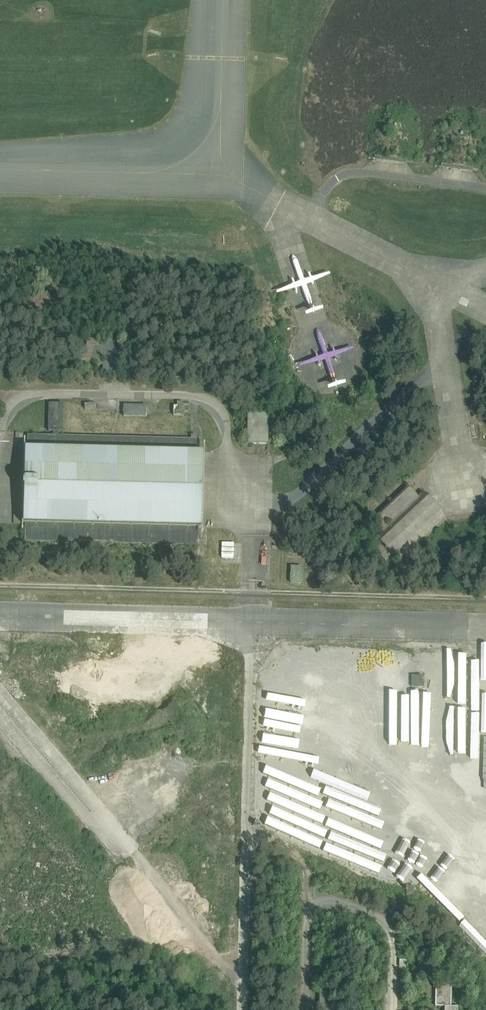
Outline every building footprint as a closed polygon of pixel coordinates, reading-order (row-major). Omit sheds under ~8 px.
[(183,402),(177,402),(177,407),(174,407),(173,416),(184,416),(184,407),(183,407),(183,402)] [(63,404),(49,404),(49,432),(54,432),(53,437),(58,437),(58,432),(63,432),(63,404)] [(146,406),(124,406),(123,416),(145,417),(146,406)] [(268,414),(247,414),(247,444),(268,445),(268,414)] [(53,437),(27,436),(27,449),(25,449),(23,524),(25,524),(25,541),(198,545),(199,528),(201,528),(203,454),(200,454),(201,440),(196,440),(196,436),(191,436),(191,440),(58,437),(53,437)] [(317,441),(306,440),(306,450),(317,451),(317,441)] [(407,487),(371,521),(379,530),(373,537),(380,545),(375,551),(385,562),(391,557),(399,565),(448,519),(421,491),(416,496),(407,487)] [(234,543),(222,543),(221,557),(234,558),(234,543)] [(426,560),(420,554),(415,559),(416,560),(415,561),(417,562),(418,561),(421,565),(426,560)] [(302,567),(291,567),(290,583),(302,583),(302,567)] [(423,687),(422,676),(412,676),(412,687),(423,687)] [(414,887),(407,887),(407,888),(405,888),(405,890),(407,890),(407,895),(413,895),(414,887)] [(163,969),(155,972),(158,978),(159,978),(159,979),(161,978),(161,977),(165,975),(163,969)] [(433,984),(433,988),(435,988),(435,1007),(444,1007),(444,1009),(457,1009),(457,1008),(451,1007),(451,984),(433,984)]
